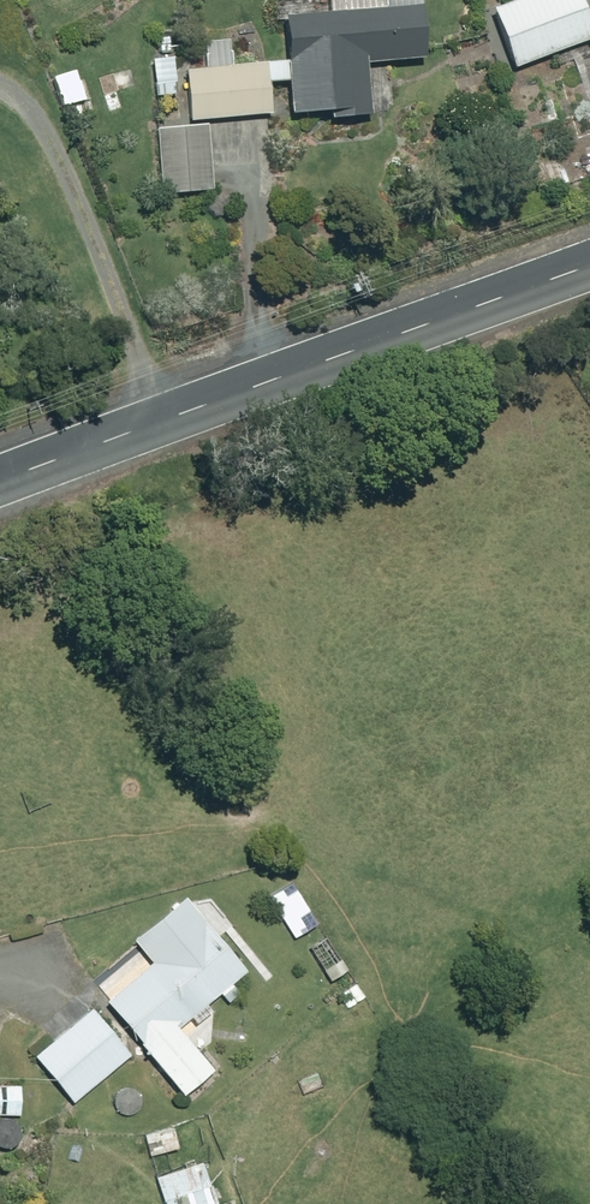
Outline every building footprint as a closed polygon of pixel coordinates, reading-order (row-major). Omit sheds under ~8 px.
[(207,71),(188,72),(191,121),(271,116),(269,85),(288,83),(290,119),(332,116),(333,123),(370,120),(367,65),(424,62),(420,0),(386,0),(387,14),(286,20),(289,66),(231,69),(229,45),(205,46),(207,71)] [(493,12),(515,70),(589,42),(589,28),(579,0),(524,0),(493,12)] [(152,62),(156,99),(177,97),(173,59),(152,62)] [(51,79),(60,110),(85,102),(75,71),(51,79)] [(213,192),(208,126),(157,129),(161,196),(213,192)] [(275,861),(257,872),(298,934),(316,923),(275,861)] [(152,960),(106,997),(183,1092),(213,1068),(178,1025),(191,1014),(196,1021),(212,1008),(207,1001),(220,991),(229,1001),(240,992),(232,981),(247,969),(185,892),(131,935),(152,960)] [(330,981),(347,969),(325,935),(308,946),(330,981)] [(356,983),(339,994),(348,1009),(365,997),(356,983)] [(91,1006),(33,1053),(71,1100),(129,1052),(91,1006)] [(21,1116),(22,1084),(0,1084),(0,1116),(21,1116)] [(172,1124),(142,1132),(148,1154),(178,1146),(172,1124)] [(155,1176),(164,1203),(217,1203),(202,1160),(155,1176)]
